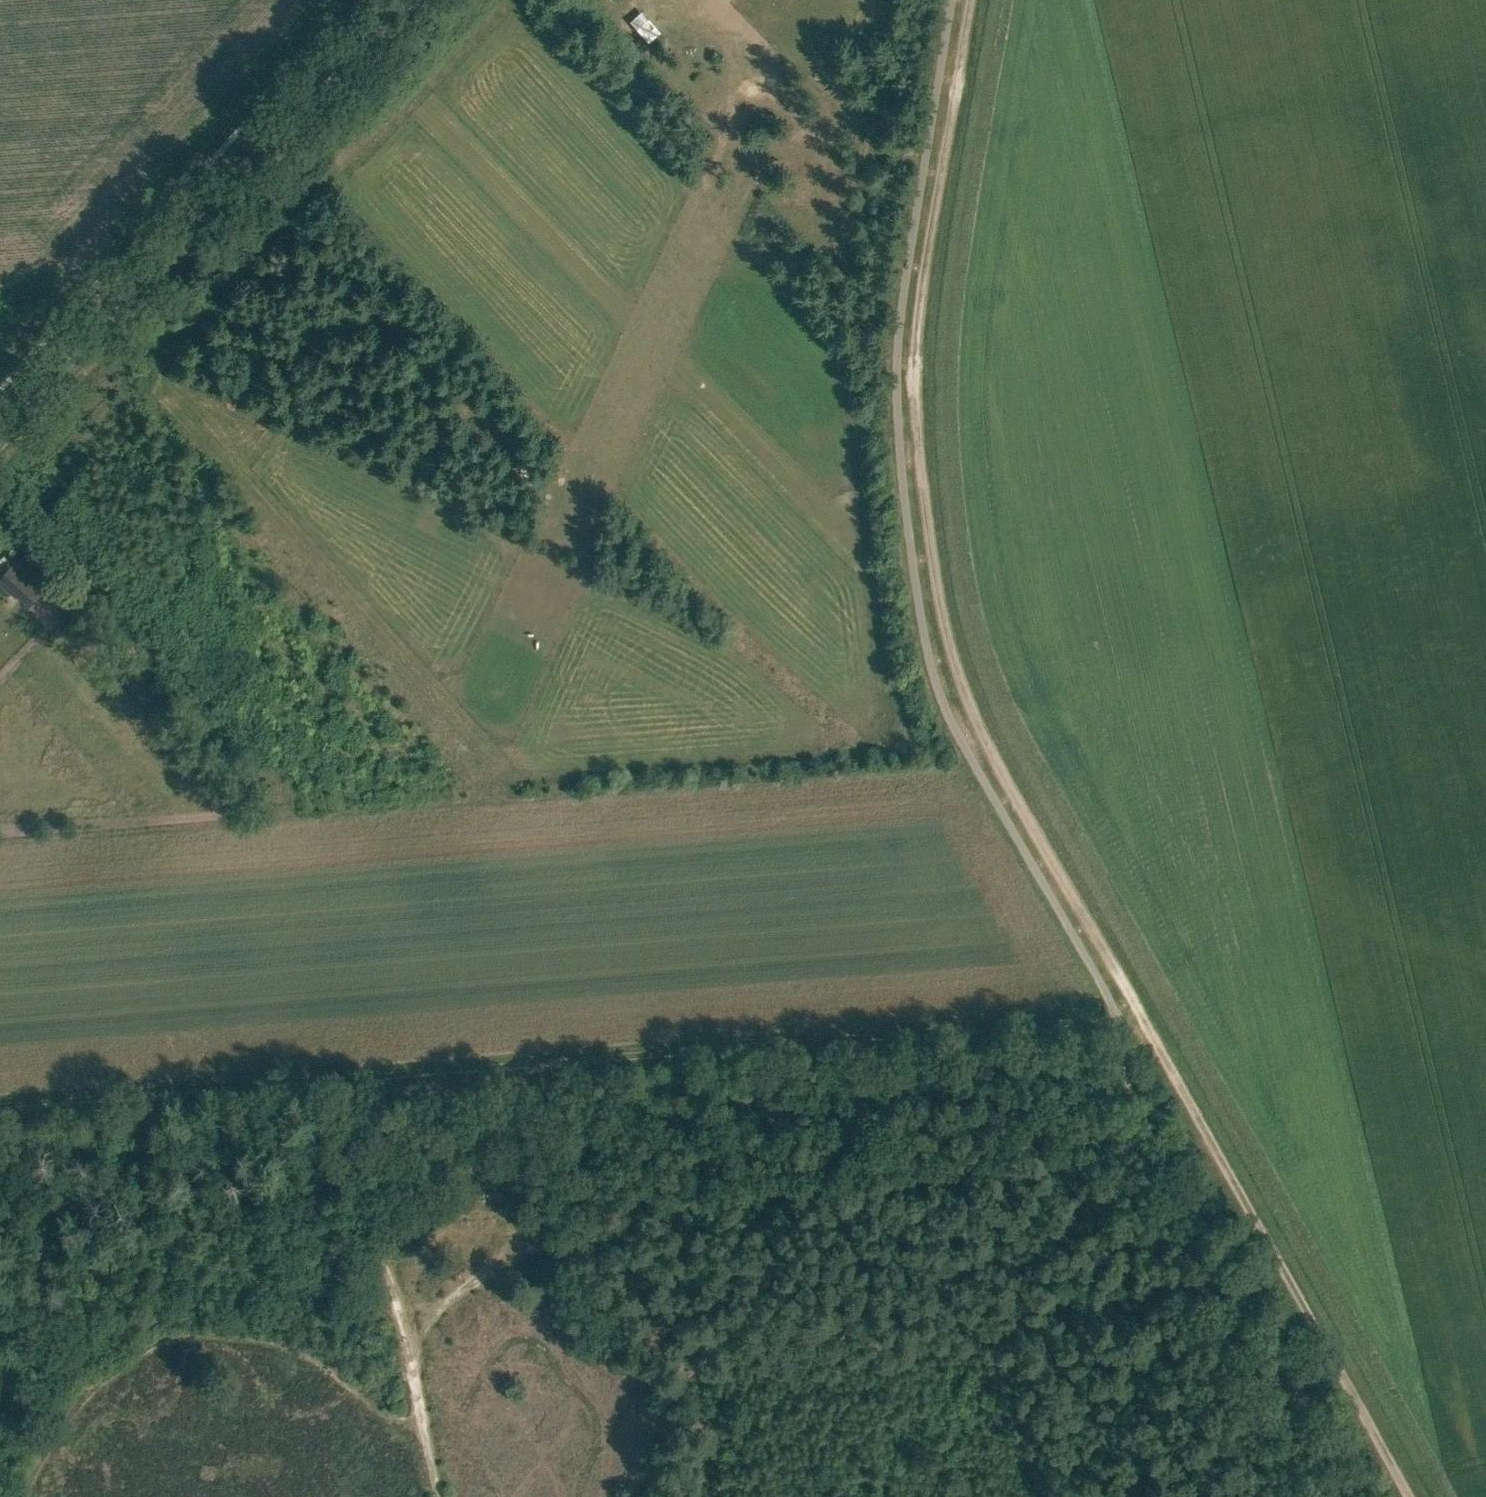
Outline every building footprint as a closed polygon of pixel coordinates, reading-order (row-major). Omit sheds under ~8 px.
[(8,567),(38,591),(50,577),(20,552),(8,567)]
